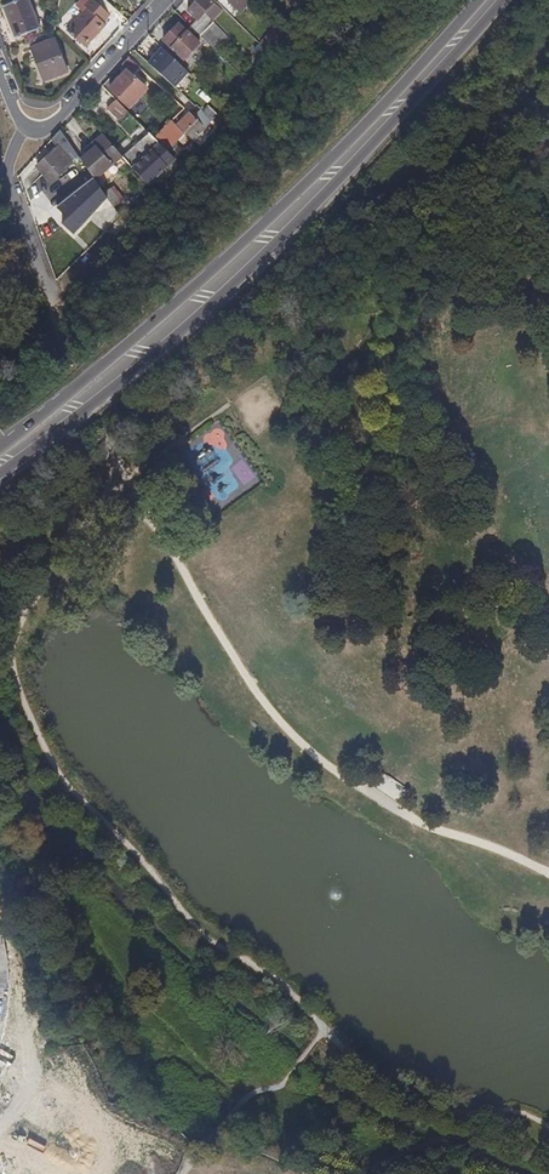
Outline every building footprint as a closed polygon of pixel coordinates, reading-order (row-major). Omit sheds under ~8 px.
[(28,0),(23,0),(4,7),(7,16),(14,32),(16,38),(40,30),(28,0)] [(103,23),(110,16),(109,14),(115,9),(105,0),(83,0),(76,7),(83,14),(81,17),(67,31),(73,37),(86,49),(95,39),(107,26),(103,23)] [(213,5),(208,0),(198,0),(186,13),(196,23),(213,5)] [(241,11),(252,0),(229,0),(241,11)] [(200,35),(222,13),(213,4),(213,5),(196,23),(192,28),(193,29),(200,35)] [(14,32),(7,16),(3,18),(10,33),(14,32)] [(185,62),(201,45),(179,24),(163,41),(185,62)] [(160,63),(169,55),(162,48),(148,63),(153,67),(158,61),(160,63)] [(68,73),(59,51),(38,59),(46,81),(68,73)] [(168,82),(182,67),(170,56),(169,55),(160,63),(158,61),(153,67),(154,68),(164,79),(168,82)] [(127,105),(144,87),(133,77),(141,69),(129,57),(124,63),(122,65),(128,72),(111,90),(127,105)] [(208,94),(195,82),(183,95),(193,104),(196,107),(197,106),(203,100),(208,94)] [(210,106),(214,100),(208,94),(203,100),(210,106)] [(118,120),(127,110),(121,105),(116,99),(107,109),(118,120)] [(223,107),(214,100),(210,106),(217,113),(218,113),(223,107)] [(212,119),(217,113),(210,106),(204,112),(212,119)] [(199,123),(190,114),(178,126),(184,131),(193,140),(202,130),(204,127),(199,123)] [(75,166),(82,160),(80,157),(61,131),(53,140),(52,141),(59,149),(38,168),(53,184),(73,166),(75,166)] [(158,141),(150,133),(143,139),(151,148),(158,141)] [(115,165),(123,157),(120,153),(103,134),(85,150),(89,154),(82,160),(95,179),(96,181),(115,165)] [(155,177),(150,171),(162,160),(153,150),(133,168),(136,172),(147,184),(155,177)] [(174,160),(165,151),(161,155),(170,165),(174,160)] [(86,251),(120,216),(99,184),(58,223),(86,251)]
